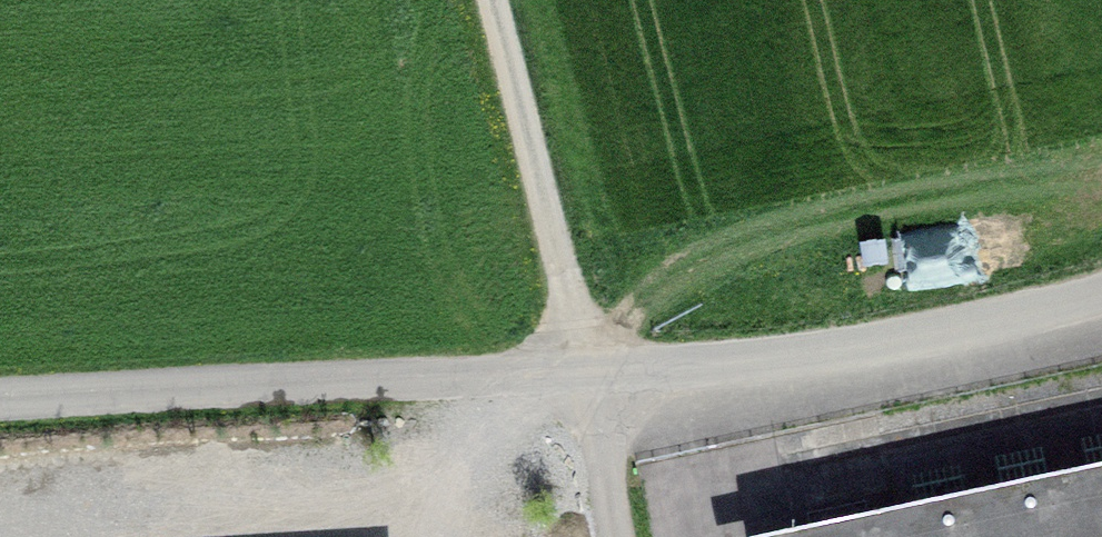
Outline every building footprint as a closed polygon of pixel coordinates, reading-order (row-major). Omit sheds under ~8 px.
[(841,536),(1101,536),(1101,483),(841,536)]
